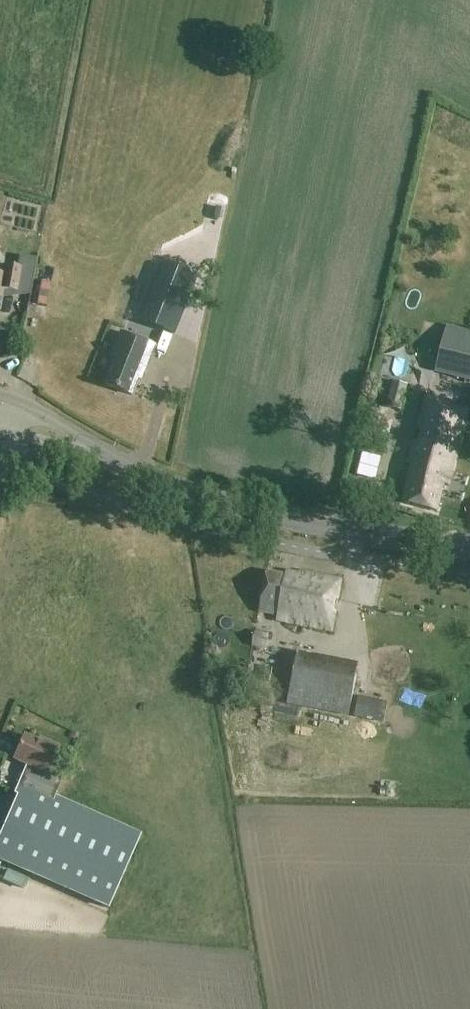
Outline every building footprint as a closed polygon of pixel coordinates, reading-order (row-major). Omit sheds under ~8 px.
[(34,260),(19,258),(17,269),(4,267),(3,277),(0,276),(0,295),(1,291),(14,293),(28,295),(34,260)] [(144,312),(140,322),(155,328),(159,318),(161,312),(163,307),(171,310),(182,314),(183,312),(196,279),(185,275),(162,266),(144,312)] [(151,360),(157,346),(122,332),(116,347),(120,348),(105,385),(133,396),(147,359),(151,360)] [(444,334),(435,373),(469,381),(469,340),(444,334)] [(389,394),(386,406),(399,410),(403,398),(389,394)] [(449,484),(467,409),(432,401),(421,444),(415,443),(408,471),(413,472),(405,503),(438,511),(445,483),(449,484)] [(340,579),(299,571),(297,579),(266,573),(259,611),(273,614),(274,611),(278,611),(276,620),(330,630),(340,579)] [(289,704),(348,717),(358,672),(298,659),(289,704)] [(354,718),(383,724),(388,703),(358,697),(354,718)] [(26,734),(15,760),(26,765),(13,794),(17,796),(0,836),(0,861),(109,907),(141,833),(55,796),(62,778),(48,772),(60,744),(43,737),(41,741),(26,734)]
